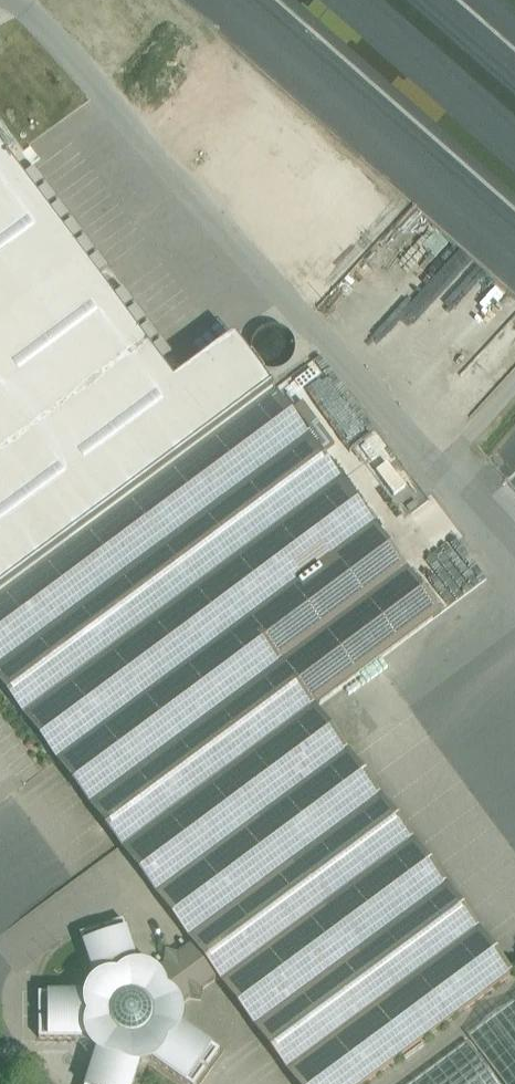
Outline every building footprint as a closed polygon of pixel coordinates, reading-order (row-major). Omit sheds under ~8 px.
[(230,92),(209,114),(217,122),(239,100),(230,92)] [(239,100),(217,122),(209,114),(206,111),(187,131),(223,166),(239,149),(263,124),(239,100)] [(263,124),(239,149),(256,165),(276,144),(276,137),(263,124)] [(275,391),(235,337),(174,382),(0,147),(0,595),(275,391)] [(0,595),(0,679),(158,891),(345,752),(247,620),(374,525),(275,391),(0,595)] [(425,560),(442,582),(436,587),(441,593),(451,586),(459,596),(485,576),(455,537),(425,560)] [(274,630),(266,636),(268,640),(277,634),(274,630)] [(345,752),(158,891),(220,976),(300,1083),(364,1083),(510,975),(345,752)] [(80,935),(98,988),(95,993),(39,993),(39,1039),(89,1038),(97,1049),(86,1083),(133,1083),(142,1057),(148,1055),(188,1083),(196,1083),(220,1050),(174,1018),(174,1013),(173,1012),(175,1011),(174,1010),(173,1011),(164,999),(157,1005),(149,994),(156,988),(147,976),(148,976),(147,975),(146,976),(145,975),(141,974),(123,920),(80,935)] [(194,941),(177,954),(166,952),(164,964),(148,976),(147,976),(156,988),(149,994),(157,1005),(164,999),(173,1011),(174,1010),(190,999),(201,1000),(203,989),(220,976),(194,941)] [(468,1035),(505,1083),(514,1083),(514,999),(468,1035)] [(467,1041),(409,1083),(499,1083),(467,1041)]
